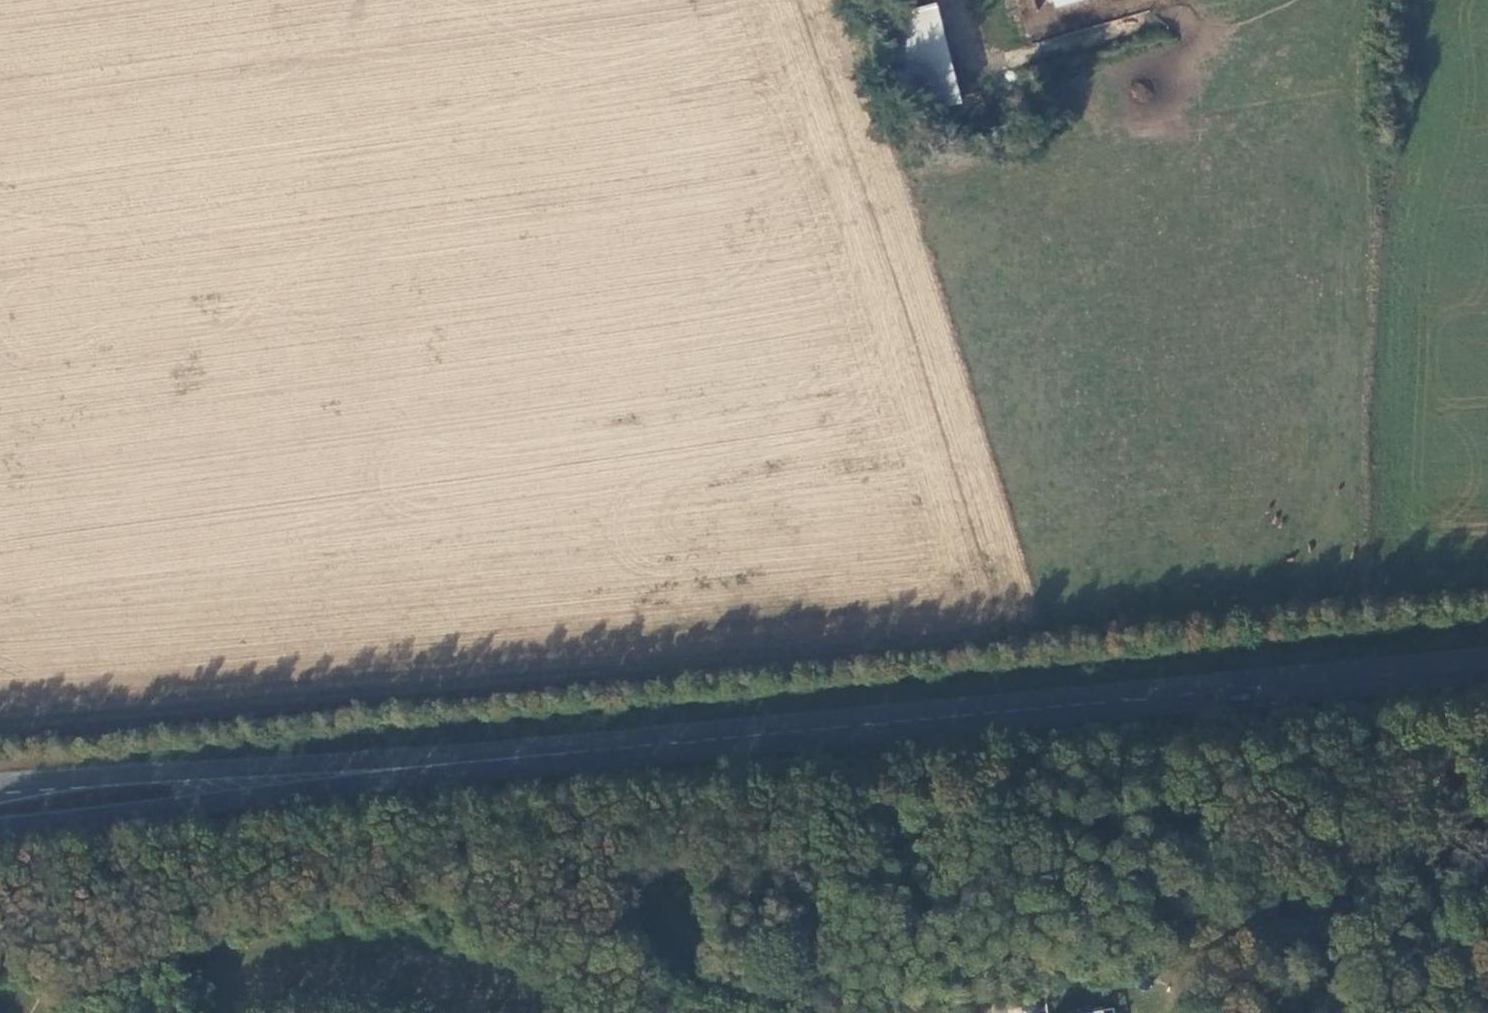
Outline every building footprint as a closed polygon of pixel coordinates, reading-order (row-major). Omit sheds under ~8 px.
[(903,44),(970,41),(968,0),(901,0),(903,44)]
